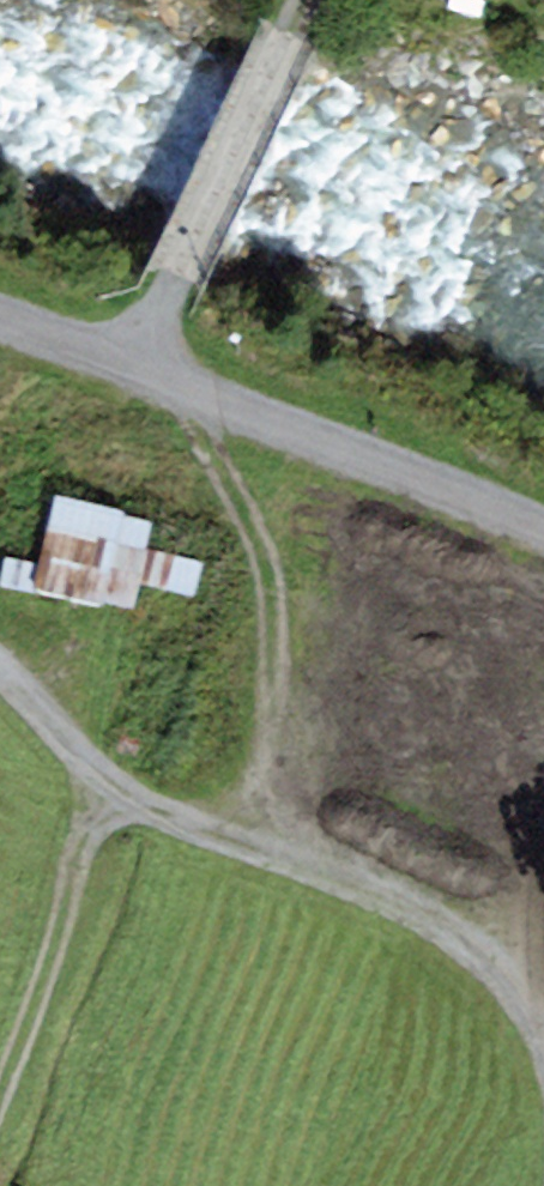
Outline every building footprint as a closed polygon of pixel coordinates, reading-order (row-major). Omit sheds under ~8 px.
[(127,510),(53,493),(30,591),(102,608),(103,603),(136,610),(141,585),(194,597),(202,563),(146,550),(152,522),(125,516),(127,510)]
